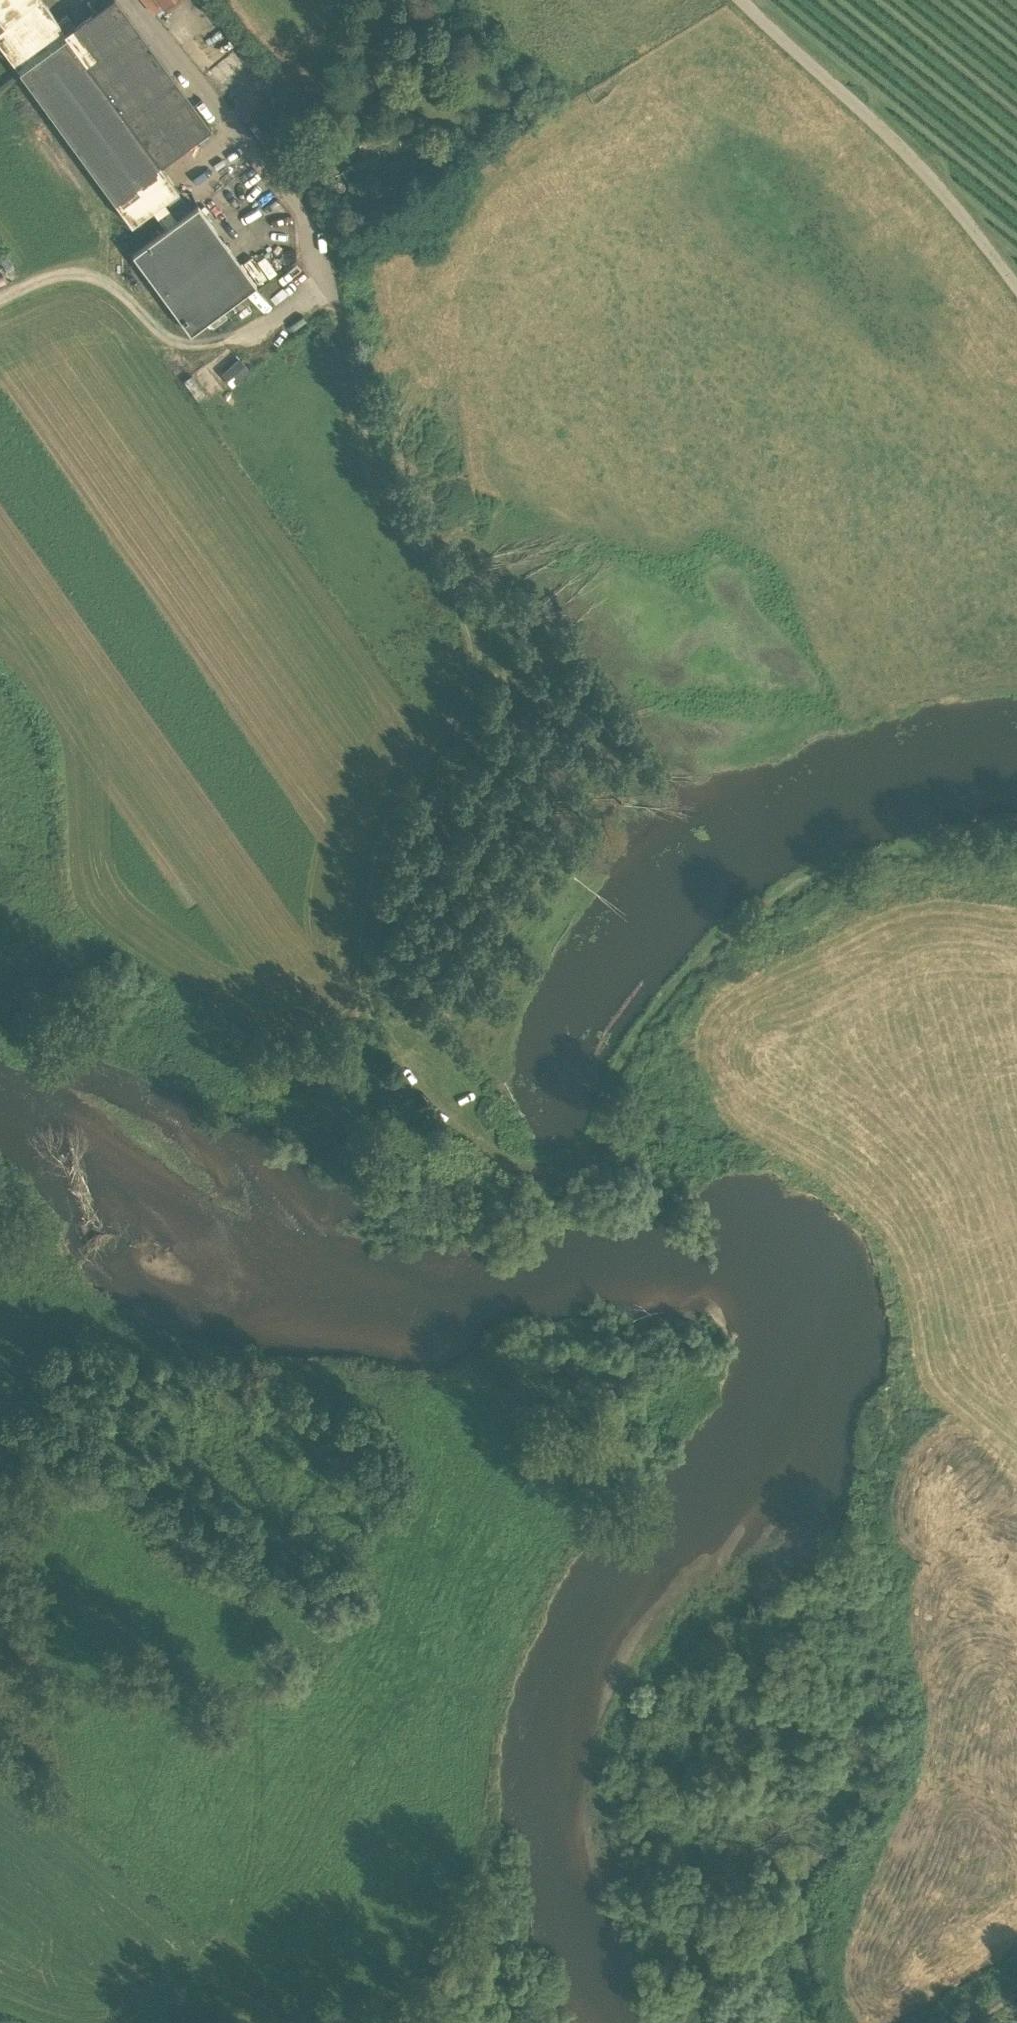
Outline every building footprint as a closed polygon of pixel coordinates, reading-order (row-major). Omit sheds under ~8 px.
[(94,12),(62,35),(36,0),(0,0),(0,41),(6,48),(131,222),(151,208),(167,230),(134,254),(191,332),(256,284),(199,206),(177,222),(162,201),(181,188),(162,162),(191,141),(210,127),(117,0),(84,0),(94,12)] [(154,13),(171,0),(143,0),(154,13)] [(240,358),(222,374),(234,387),(251,371),(240,358)]
